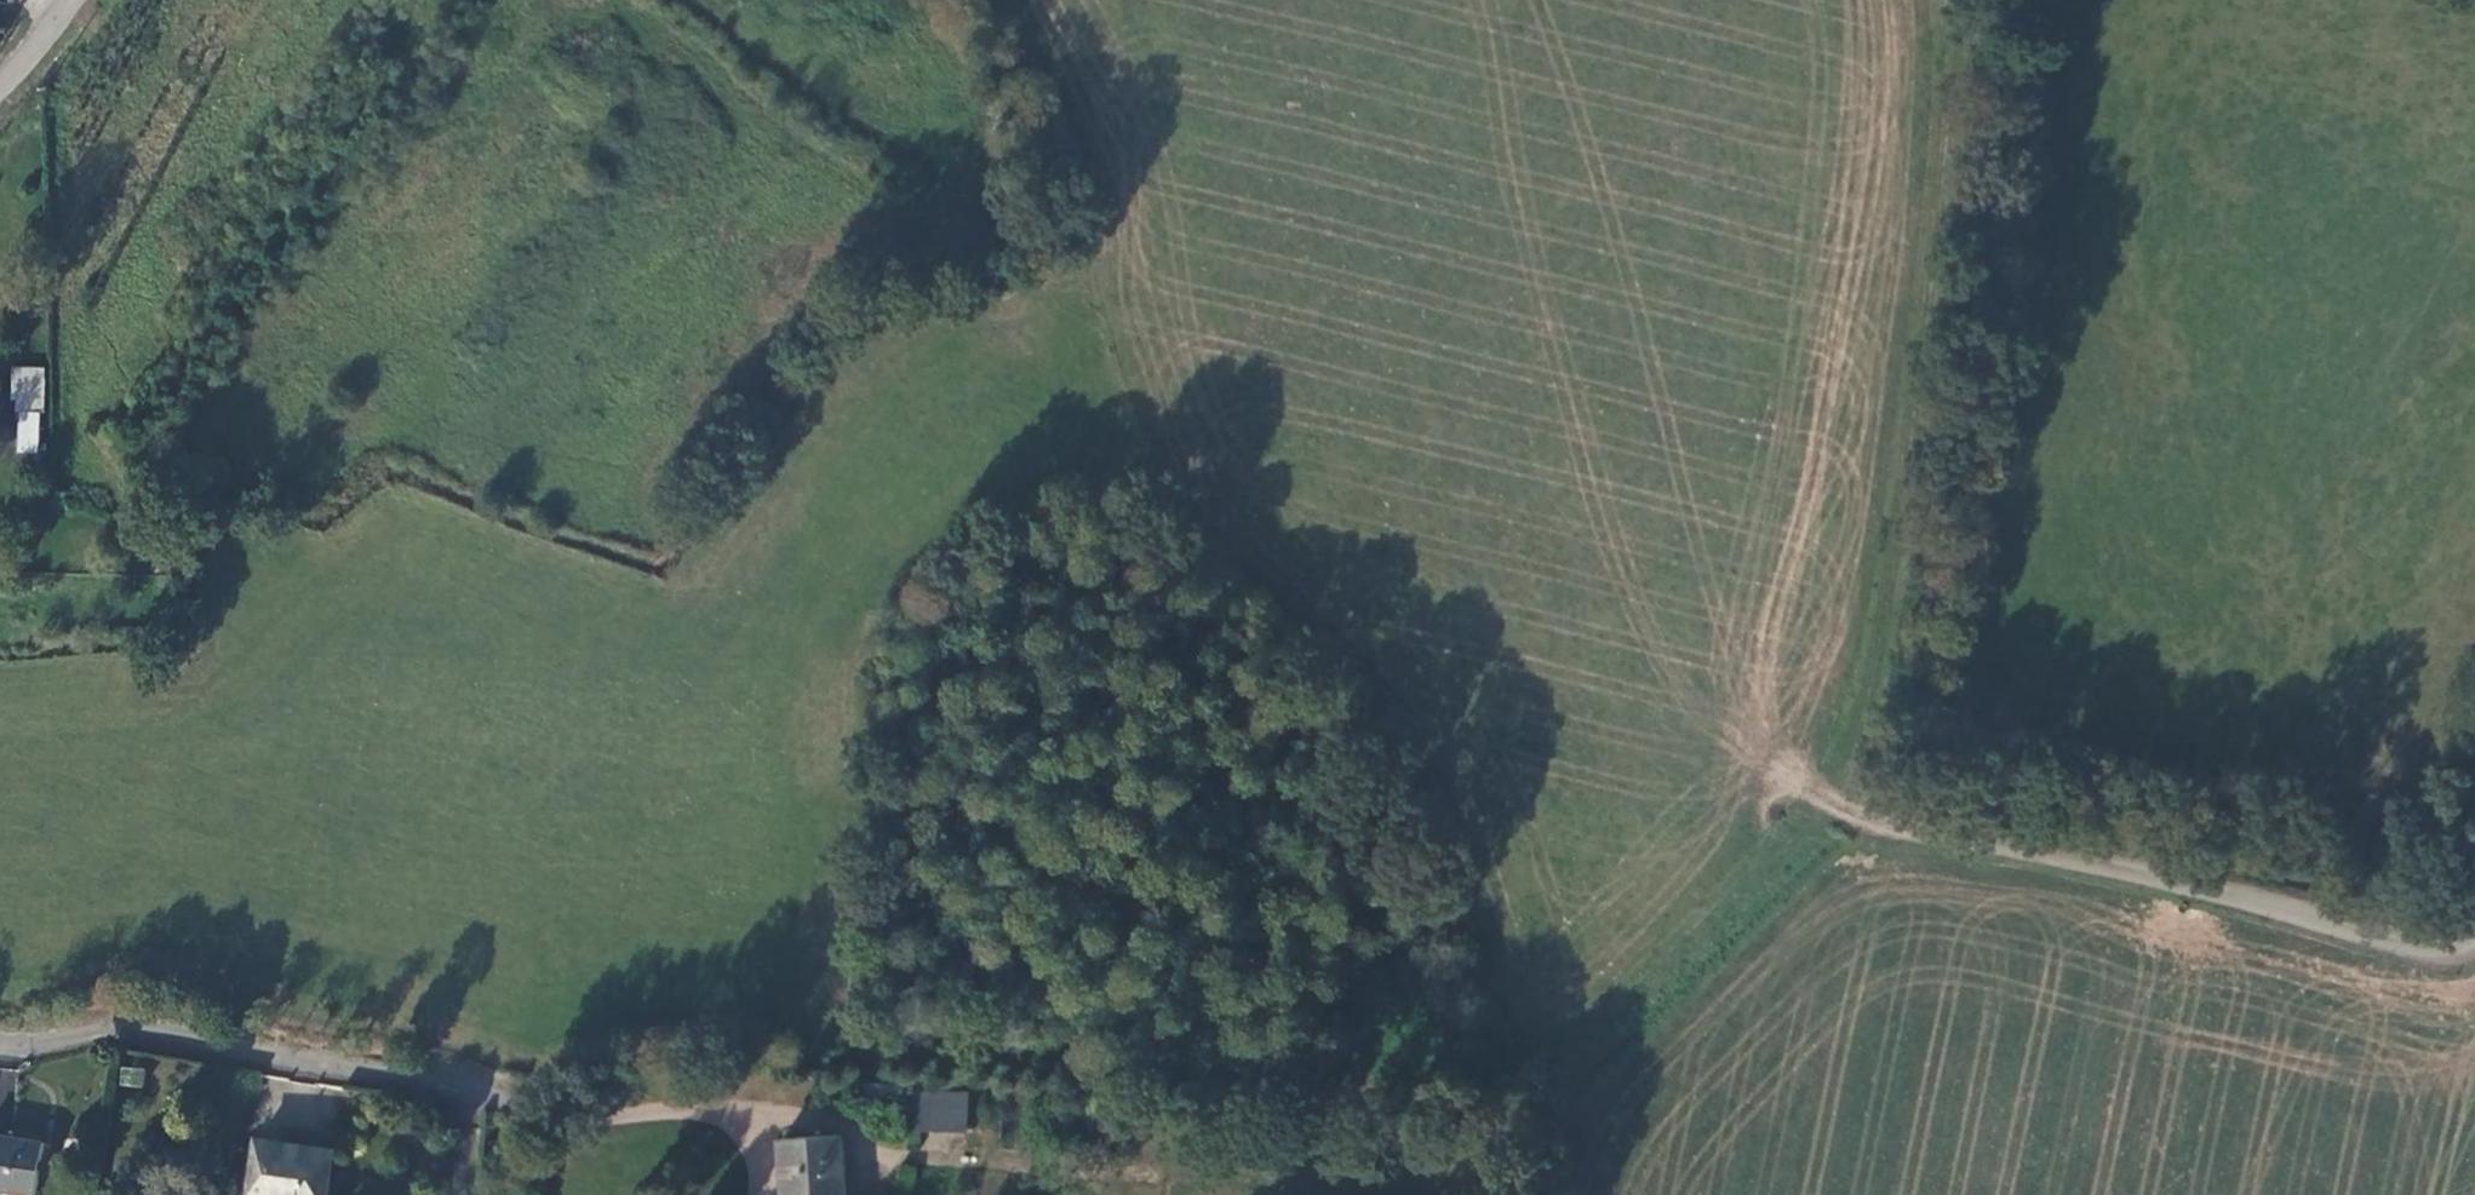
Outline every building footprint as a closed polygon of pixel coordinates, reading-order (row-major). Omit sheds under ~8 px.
[(12,452),(41,453),(44,367),(14,366),(12,452)] [(11,1114),(15,1069),(0,1068),(0,1113),(11,1114)] [(936,1091),(916,1091),(915,1126),(935,1127),(936,1091)] [(936,1091),(935,1127),(968,1128),(969,1092),(936,1091)] [(843,1132),(786,1133),(786,1179),(780,1179),(780,1194),(847,1194),(843,1132)] [(0,1133),(0,1184),(6,1184),(5,1194),(33,1194),(40,1140),(0,1133)] [(261,1133),(252,1192),(256,1194),(324,1194),(332,1144),(261,1133)]
